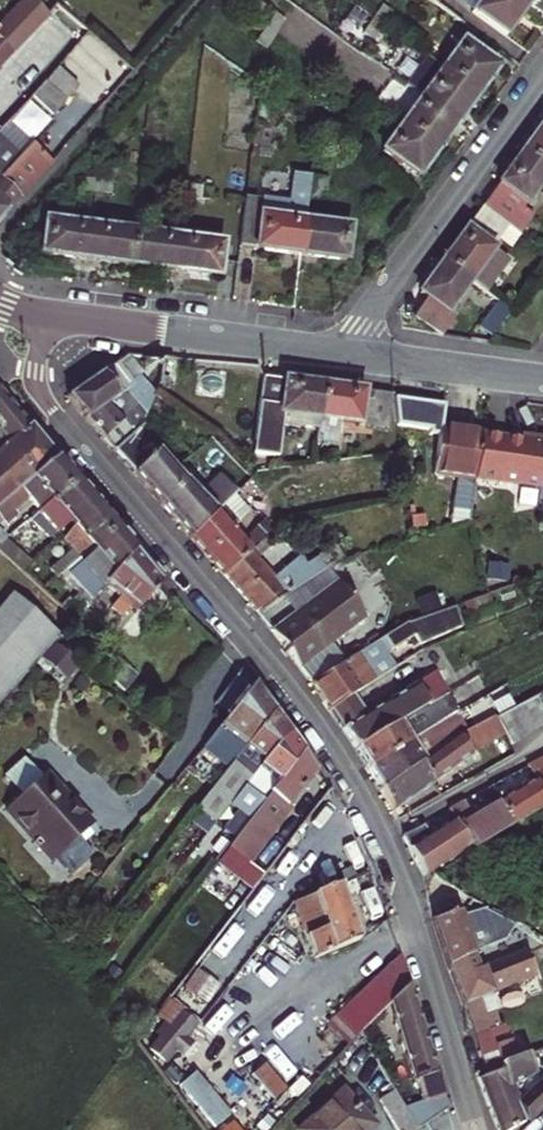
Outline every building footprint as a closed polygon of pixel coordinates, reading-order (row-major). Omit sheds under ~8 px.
[(46,17),(27,0),(26,0),(0,27),(0,67),(46,17)] [(268,9),(256,0),(235,0),(232,3),(258,21),(268,9)] [(505,38),(514,25),(524,11),(508,0),(481,0),(476,7),(471,14),(505,38)] [(524,11),(533,0),(508,0),(524,11)] [(392,13),(382,5),(374,18),(384,25),(392,13)] [(275,35),(285,21),(275,13),(265,28),(275,35)] [(374,18),(363,34),(374,41),(384,25),(374,18)] [(275,35),(265,28),(255,42),(266,49),(275,35)] [(498,67),(462,41),(444,67),(480,92),(489,79),(498,67)] [(444,67),(428,56),(406,86),(422,97),(444,67)] [(422,97),(458,123),(469,107),(480,92),(444,67),(422,97)] [(30,99),(50,118),(78,87),(57,68),(36,92),(30,99)] [(0,110),(0,125),(3,127),(9,121),(30,99),(36,92),(25,83),(0,110)] [(458,123),(422,97),(401,125),(437,151),(447,137),(458,123)] [(9,121),(3,127),(0,131),(0,140),(19,158),(32,144),(9,121)] [(534,135),(522,152),(542,167),(542,122),(534,135)] [(382,152),(417,178),(427,164),(437,151),(401,125),(382,152)] [(263,126),(259,156),(274,157),(277,128),(263,126)] [(52,164),(32,144),(19,158),(0,140),(0,222),(52,164)] [(303,148),(296,173),(311,175),(314,149),(303,148)] [(520,234),(534,216),(524,208),(540,187),(542,189),(542,167),(522,152),(502,179),(482,207),(520,234)] [(79,166),(79,179),(94,180),(95,167),(79,166)] [(245,200),(239,247),(270,251),(301,255),(305,221),(307,208),(309,190),(311,175),(296,173),(291,173),(287,205),(285,219),(260,215),(262,202),(245,200)] [(311,177),(309,190),(312,191),(320,191),(327,192),(328,179),(311,177)] [(79,179),(77,179),(76,193),(94,193),(96,180),(94,180),(79,179)] [(96,180),(94,193),(111,194),(112,180),(96,180)] [(185,186),(167,185),(166,198),(184,199),(185,186)] [(184,199),(201,201),(201,199),(202,188),(202,187),(185,186),(184,199)] [(211,200),(211,189),(202,188),(201,199),(211,200)] [(262,202),(260,215),(285,219),(287,205),(262,202)] [(442,261),(486,293),(509,261),(491,248),(500,235),(513,245),(520,234),(482,207),(462,234),(442,261)] [(45,220),(41,255),(63,258),(85,260),(90,227),(68,223),(45,220)] [(323,258),(346,261),(350,227),(305,221),(301,255),(323,258)] [(130,266),(134,232),(90,227),(85,260),(107,263),(130,266)] [(134,232),(130,266),(152,269),(174,272),(179,238),(134,232)] [(179,238),(174,272),(196,275),(219,277),(223,244),(179,238)] [(414,317),(443,335),(454,319),(448,314),(462,295),(491,315),(487,322),(499,330),(512,312),(486,293),(442,261),(430,277),(419,293),(426,298),(414,317)] [(154,394),(138,377),(142,375),(128,355),(97,377),(67,398),(113,450),(140,424),(154,394)] [(293,382),(263,378),(253,454),(278,457),(282,426),(284,414),(319,418),(324,386),(293,382)] [(324,386),(319,418),(318,430),(315,445),(336,448),(340,421),(389,428),(393,395),(358,390),(324,386)] [(29,427),(12,406),(0,392),(0,452),(29,427)] [(284,414),(282,426),(318,430),(319,418),(284,414)] [(134,474),(162,506),(184,484),(183,483),(174,473),(179,468),(140,424),(113,450),(134,474)] [(13,493),(57,457),(43,442),(29,427),(0,452),(0,478),(13,493)] [(460,433),(441,429),(434,474),(474,480),(480,436),(460,433)] [(497,483),(503,439),(480,436),(474,480),(497,483)] [(497,483),(539,489),(542,462),(542,439),(534,438),(521,436),(521,442),(503,439),(497,483)] [(1,520),(6,525),(17,515),(13,510),(17,507),(19,509),(30,500),(39,511),(75,479),(66,468),(57,457),(13,493),(0,504),(0,521),(1,520)] [(185,481),(188,478),(179,468),(174,473),(183,483),(185,481)] [(191,538),(234,495),(236,493),(220,476),(199,497),(185,481),(183,483),(184,484),(162,506),(176,522),(191,538)] [(13,493),(0,478),(0,504),(13,493)] [(37,513),(55,535),(70,523),(73,527),(98,505),(86,492),(75,479),(39,511),(37,513)] [(231,530),(251,513),(234,495),(191,538),(208,557),(225,575),(250,552),(231,530)] [(82,563),(116,527),(107,516),(98,505),(73,527),(62,541),(71,551),(50,570),(57,578),(64,571),(78,559),(82,563)] [(246,538),(252,544),(271,527),(265,521),(246,538)] [(71,601),(69,599),(61,608),(73,620),(104,584),(133,551),(135,549),(126,538),(116,527),(82,563),(78,559),(64,571),(82,591),(71,601)] [(274,578),(257,559),(281,538),(274,530),(250,552),(225,575),(242,594),(259,613),(288,594),(274,578)] [(31,563),(5,540),(0,545),(0,552),(22,572),(31,563)] [(316,559),(324,570),(335,563),(344,559),(335,547),(316,559)] [(130,606),(137,612),(160,585),(147,568),(133,551),(104,584),(120,598),(113,607),(122,615),(130,606)] [(28,578),(43,564),(37,557),(31,563),(22,572),(28,578)] [(324,570),(316,559),(290,577),(297,588),(324,570)] [(297,588),(290,577),(284,570),(274,578),(288,594),(297,588)] [(345,661),(331,644),(366,618),(339,581),(272,631),(291,657),(310,682),(345,661)] [(59,635),(13,595),(0,610),(0,703),(59,635)] [(416,602),(420,616),(440,609),(435,595),(416,602)] [(467,616),(493,608),(489,595),(463,604),(467,616)] [(417,641),(420,646),(449,631),(442,611),(402,627),(409,639),(412,643),(417,641)] [(355,639),(361,648),(380,636),(373,626),(355,639)] [(394,669),(385,654),(409,639),(402,627),(345,661),(310,682),(320,696),(330,711),(354,695),(379,678),(394,669)] [(66,680),(79,665),(54,643),(41,658),(66,680)] [(105,674),(124,690),(133,679),(114,663),(105,674)] [(215,704),(229,715),(239,701),(252,684),(240,671),(215,704)] [(447,694),(435,673),(367,715),(362,708),(348,717),(352,724),(343,730),(349,740),(355,749),(409,716),(447,694)] [(203,748),(228,769),(272,712),(262,698),(252,684),(239,701),(229,715),(205,745),(203,748)] [(361,759),(367,769),(458,713),(447,694),(409,716),(355,749),(361,759)] [(348,717),(362,708),(354,695),(330,711),(343,730),(352,724),(348,717)] [(539,729),(542,726),(542,703),(539,696),(524,704),(539,729)] [(510,711),(525,737),(539,729),(524,704),(510,711)] [(496,719),(511,745),(525,737),(510,711),(496,719)] [(214,825),(230,805),(288,733),(280,722),(272,712),(228,769),(195,809),(196,810),(214,825)] [(470,730),(459,712),(458,713),(367,769),(373,780),(380,791),(419,763),(460,735),(470,730)] [(432,784),(473,757),(471,752),(504,735),(494,717),(470,730),(460,735),(419,763),(432,784)] [(221,826),(234,839),(303,752),(295,743),(288,733),(230,805),(235,810),(221,826)] [(495,744),(499,754),(508,749),(504,740),(495,744)] [(290,810),(287,808),(316,771),(310,762),(303,752),(234,839),(227,848),(248,864),(290,810)] [(432,784),(419,763),(380,791),(388,804),(396,818),(402,814),(398,808),(432,784)] [(5,811),(52,862),(56,859),(79,838),(84,844),(92,836),(87,830),(91,826),(68,801),(44,775),(29,789),(20,796),(5,811)] [(498,802),(512,826),(542,808),(542,776),(498,802)] [(29,789),(27,787),(18,795),(20,796),(29,789)] [(455,822),(470,845),(473,850),(512,826),(498,802),(474,817),(464,801),(448,810),(455,822)] [(188,820),(206,835),(214,825),(196,810),(188,820)] [(423,824),(403,835),(413,855),(423,875),(465,848),(470,845),(455,822),(432,837),(423,824)] [(70,875),(93,854),(84,844),(79,838),(56,859),(70,875)] [(307,936),(315,957),(359,941),(329,858),(323,842),(297,852),(313,896),(298,902),(310,936),(307,936)] [(467,1011),(470,1019),(483,1015),(478,998),(490,993),(536,976),(526,950),(479,970),(458,913),(433,921),(447,966),(463,1004),(465,1003),(467,1011)] [(95,945),(89,953),(99,961),(105,952),(95,945)] [(390,1004),(411,984),(402,956),(327,1025),(348,1047),(360,1033),(390,1005),(390,1004)] [(422,1103),(404,1109),(416,1129),(418,1129),(427,1123),(448,1109),(429,1047),(411,984),(390,1004),(412,1083),(416,1081),(422,1103)] [(475,1035),(501,1027),(490,993),(478,998),(483,1015),(470,1019),(475,1035)] [(193,1045),(185,1030),(194,1025),(187,1013),(145,1036),(161,1063),(193,1045)] [(530,1061),(537,1058),(535,1051),(527,1054),(530,1061)] [(527,1054),(500,1065),(502,1071),(478,1079),(489,1108),(497,1129),(513,1129),(522,1125),(515,1106),(507,1086),(535,1072),(530,1061),(527,1054)] [(191,1075),(179,1086),(216,1126),(228,1115),(191,1075)] [(529,1093),(538,1111),(542,1106),(542,1078),(529,1093)] [(374,1126),(343,1092),(302,1129),(370,1129),(374,1126)] [(394,1092),(379,1101),(396,1129),(416,1129),(404,1109),(394,1092)] [(538,1111),(529,1093),(515,1106),(522,1125),(525,1123),(538,1111)]
